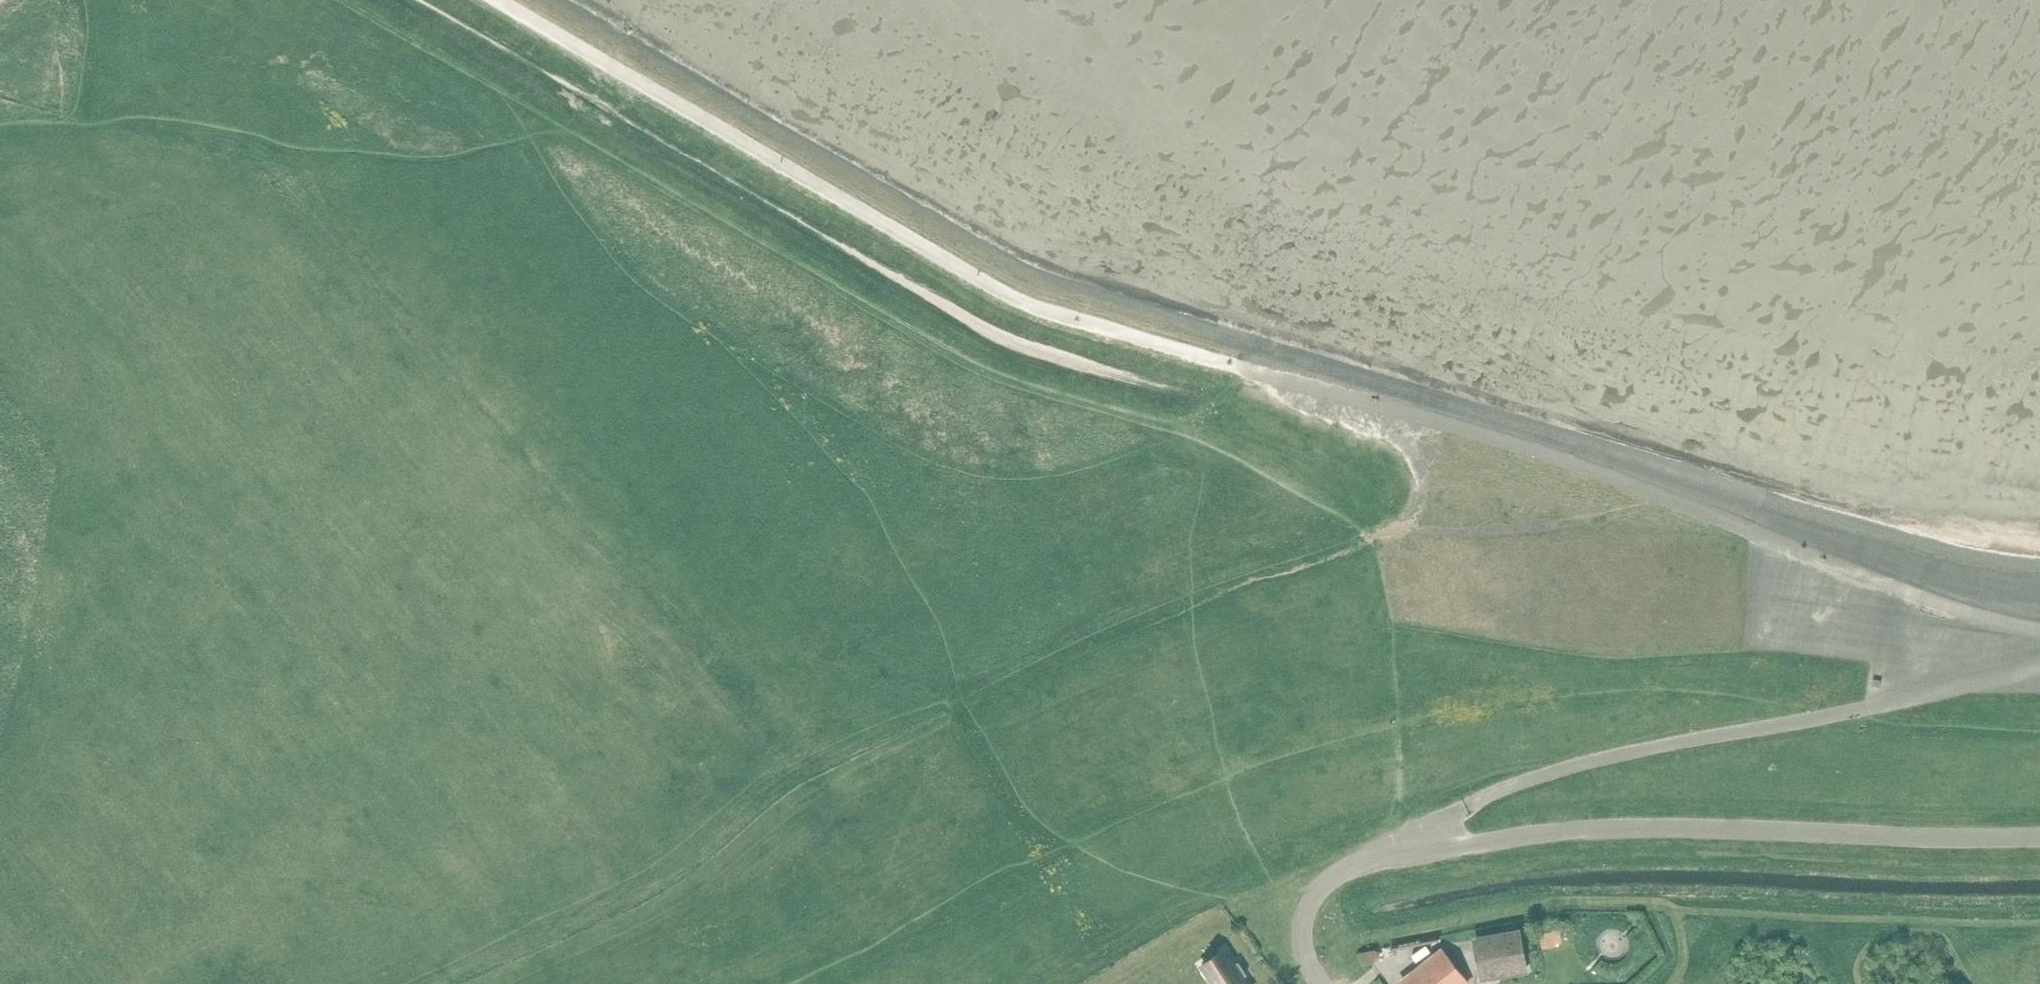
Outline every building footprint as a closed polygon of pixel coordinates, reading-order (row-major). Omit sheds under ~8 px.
[(1560,929),(1542,932),(1544,945),(1555,943),(1555,941),(1561,940),(1560,929)] [(1518,932),(1477,940),(1484,978),(1525,970),(1518,932)] [(1225,952),(1204,965),(1217,983),(1246,983),(1225,952)] [(1462,981),(1439,953),(1403,982),(1405,983),(1459,983),(1462,981)]
